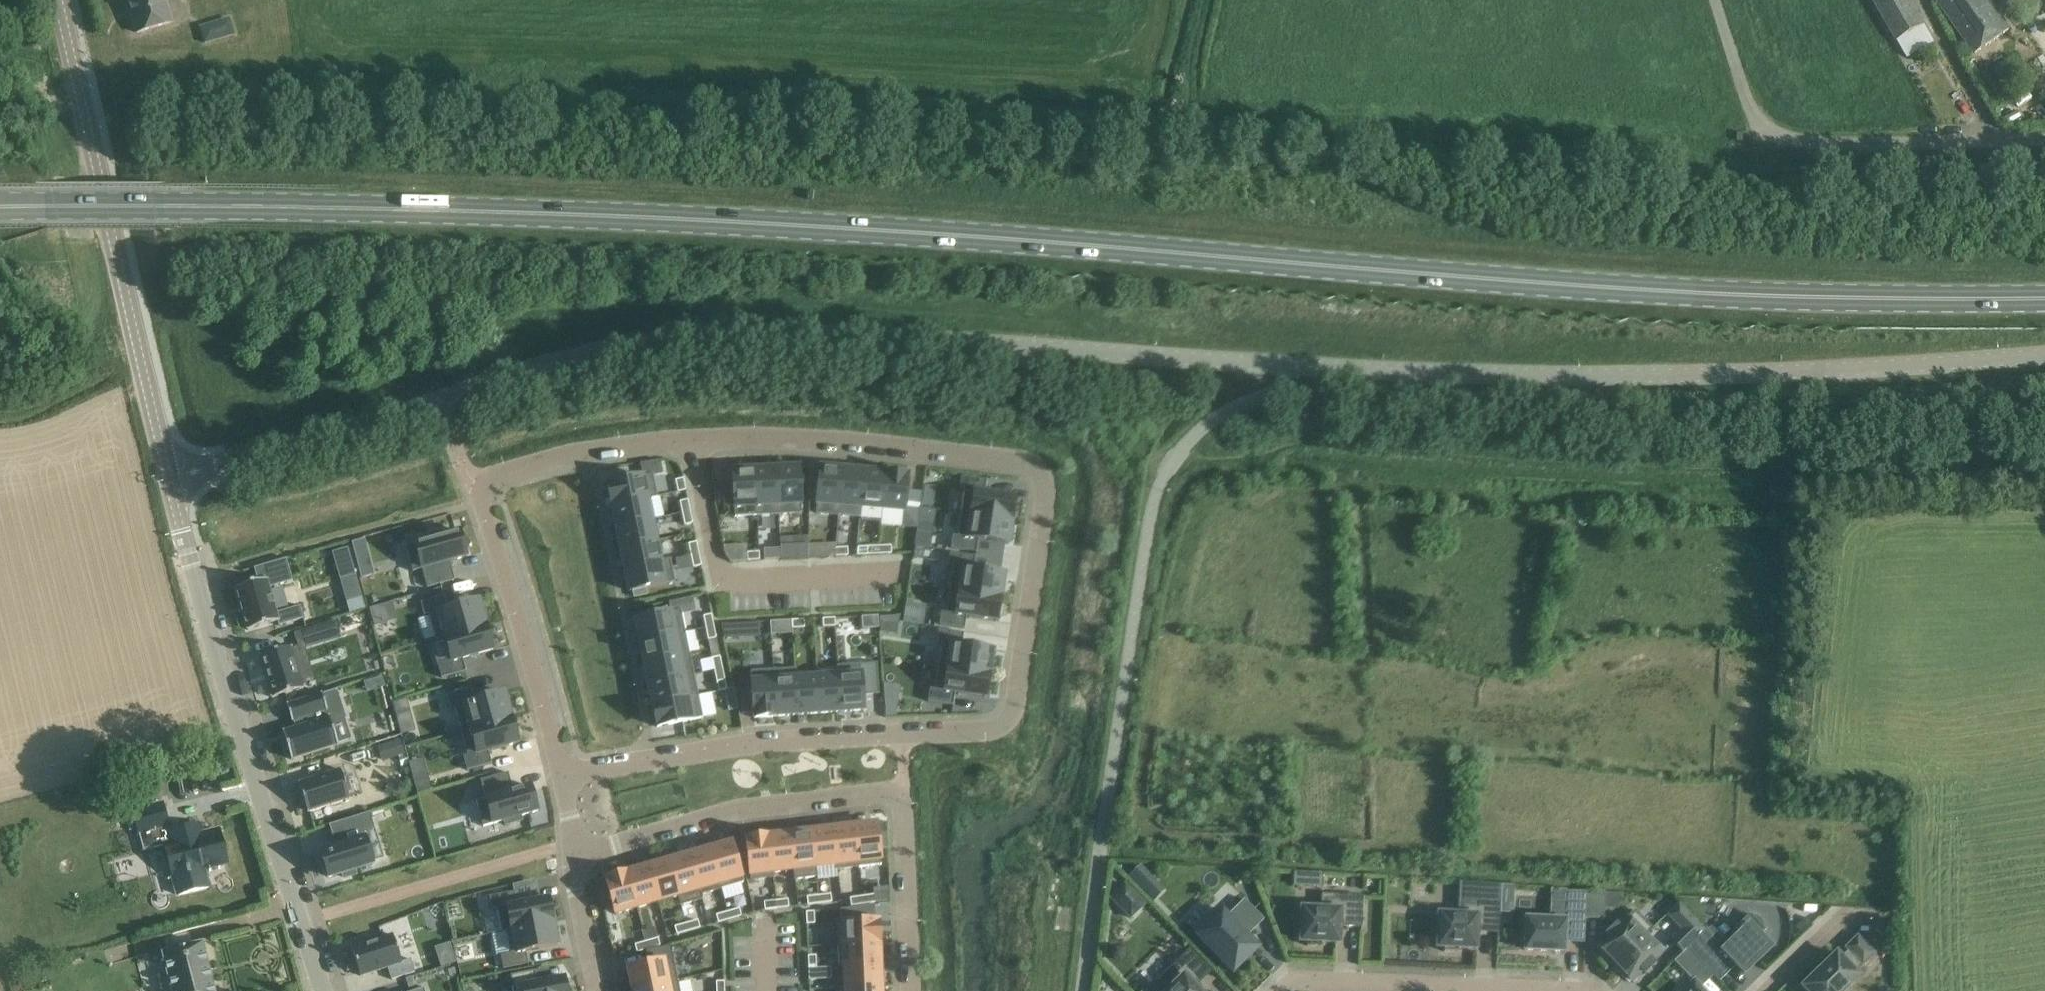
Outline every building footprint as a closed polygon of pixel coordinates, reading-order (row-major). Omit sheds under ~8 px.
[(137,34),(172,23),(167,4),(164,5),(163,0),(129,0),(134,14),(131,15),(137,34)] [(1898,43),(1926,26),(1911,0),(1873,0),(1898,43)] [(1974,53),(2010,28),(1990,0),(1938,0),(1937,1),(1974,53)] [(199,27),(204,45),(220,40),(215,23),(199,27)] [(799,468),(777,469),(779,516),(801,515),(799,468)] [(820,468),(816,515),(840,517),(844,470),(820,468)] [(777,469),(755,470),(757,517),(779,516),(777,469)] [(755,470),(732,471),(735,518),(757,517),(755,470)] [(844,470),(840,517),(861,519),(861,509),(862,509),(865,472),(844,470)] [(861,519),(860,521),(883,523),(884,511),(887,474),(865,472),(862,509),(861,509),(861,519)] [(887,474),(884,511),(905,513),(908,476),(887,474)] [(653,475),(607,485),(611,507),(657,497),(653,475)] [(962,477),(960,490),(964,491),(961,513),(1012,521),(1016,498),(985,494),(987,481),(962,477)] [(683,480),(675,481),(677,493),(686,492),(683,480)] [(923,496),(921,506),(932,508),(934,498),(923,496)] [(657,497),(611,507),(616,528),(652,520),(648,500),(657,499),(657,497)] [(687,501),(679,503),(682,514),(690,513),(687,501)] [(690,513),(682,514),(684,526),(692,525),(690,513)] [(953,537),(951,550),(976,554),(978,541),(1009,546),(1012,521),(961,513),(957,538),(953,537)] [(652,520),(616,528),(620,549),(656,541),(652,520)] [(426,542),(406,547),(413,573),(422,570),(427,588),(455,581),(450,562),(467,558),(460,532),(444,537),(442,532),(425,537),(426,542)] [(789,539),(780,539),(781,560),(807,559),(807,546),(789,547),(789,539)] [(352,544),(356,558),(368,555),(364,540),(352,544)] [(656,541),(620,549),(625,570),(670,561),(670,560),(661,562),(656,541)] [(696,543),(688,545),(691,557),(699,555),(696,543)] [(914,559),(930,563),(934,549),(918,544),(914,559)] [(879,547),(867,548),(867,556),(879,556),(879,547)] [(891,547),(879,547),(879,556),(891,555),(891,547)] [(340,580),(356,576),(348,549),(332,553),(340,580)] [(779,549),(763,550),(764,561),(779,560),(779,549)] [(847,549),(835,550),(835,558),(848,557),(847,549)] [(759,553),(747,554),(747,562),(759,562),(759,561),(759,553)] [(950,554),(948,567),(953,568),(949,591),(1001,598),(1004,575),(973,570),(975,558),(950,554)] [(699,555),(691,557),(693,569),(701,567),(699,555)] [(258,583),(236,589),(248,631),(278,622),(279,627),(304,619),(300,607),(277,614),(269,589),(293,582),(286,559),(254,569),(258,583)] [(670,561),(625,570),(629,593),(633,592),(634,598),(646,595),(645,589),(675,583),(670,561)] [(941,613),(939,626),(964,630),(966,617),(997,622),(1001,598),(949,591),(946,614),(941,613)] [(445,597),(421,604),(424,616),(429,615),(436,640),(486,626),(479,601),(449,609),(445,597)] [(346,603),(349,613),(365,609),(362,599),(346,603)] [(906,603),(904,613),(915,614),(916,605),(906,603)] [(368,609),(373,626),(390,621),(385,604),(368,609)] [(681,611),(635,621),(639,642),(685,633),(681,611)] [(711,616),(703,617),(705,629),(714,627),(711,616)] [(878,617),(861,618),(862,630),(878,629),(878,617)] [(835,619),(822,620),(823,628),(835,628),(835,619)] [(298,644),(338,631),(335,621),(294,633),(298,644)] [(804,621),(792,622),(792,630),(804,629),(804,621)] [(791,622),(778,622),(778,634),(792,634),(791,622)] [(739,625),(727,626),(727,639),(740,638),(739,625)] [(486,626),(436,640),(436,641),(445,638),(452,662),(438,666),(442,679),(466,672),(463,660),(493,651),(486,626)] [(714,627),(705,629),(708,641),(716,639),(714,627)] [(939,631),(937,644),(941,644),(938,667),(989,675),(993,652),(962,647),(964,634),(939,631)] [(685,633),(639,642),(644,663),(689,654),(685,633)] [(292,647),(260,656),(272,699),(304,689),(292,647)] [(689,654),(644,663),(648,685),(694,675),(689,654)] [(720,658),(712,659),(714,671),(722,670),(720,658)] [(860,665),(838,667),(841,713),(863,712),(862,697),(879,696),(877,664),(860,665)] [(837,676),(817,678),(819,715),(841,713),(838,667),(837,667),(837,676)] [(930,690),(928,703),(953,707),(955,694),(986,699),(989,675),(938,667),(935,690),(930,690)] [(722,670),(714,671),(717,683),(725,682),(722,670)] [(795,670),(773,671),(776,718),(798,716),(795,670)] [(796,670),(795,670),(798,716),(819,715),(817,678),(796,679),(796,670)] [(773,671),(751,673),(754,719),(776,718),(773,671)] [(694,675),(648,685),(652,706),(698,696),(694,675)] [(370,680),(363,682),(366,691),(384,686),(381,677),(370,680)] [(295,728),(282,732),(291,759),(338,744),(332,723),(345,719),(336,689),(286,705),(291,721),(293,720),(295,728)] [(471,689),(446,696),(450,710),(455,709),(461,732),(511,718),(504,693),(474,702),(471,689)] [(727,692),(725,692),(729,712),(731,711),(737,710),(733,690),(727,692)] [(698,696),(652,706),(657,728),(703,719),(698,696)] [(409,709),(407,699),(393,703),(395,713),(409,709)] [(884,705),(885,717),(895,716),(897,706),(884,705)] [(511,718),(461,732),(468,756),(463,757),(467,771),(492,765),(488,752),(518,744),(511,718)] [(399,740),(377,747),(382,762),(404,755),(399,740)] [(339,770),(298,783),(308,813),(349,800),(339,770)] [(486,799),(476,802),(483,828),(504,822),(505,827),(523,822),(521,817),(537,813),(530,787),(513,792),(508,773),(481,781),(486,799)] [(417,794),(432,790),(429,780),(414,784),(417,794)] [(139,837),(143,852),(165,846),(178,896),(209,888),(205,870),(228,864),(219,832),(202,837),(199,826),(171,833),(163,802),(131,811),(138,837),(139,837)] [(346,845),(321,853),(329,878),(343,874),(344,878),(356,875),(354,870),(373,864),(363,831),(375,828),(370,813),(338,823),(338,824),(339,824),(346,845)] [(876,825),(854,827),(859,869),(881,866),(879,850),(878,835),(876,825)] [(836,871),(859,869),(854,827),(832,830),(837,866),(836,867),(836,871)] [(837,866),(832,830),(811,832),(815,869),(817,869),(836,867),(837,866)] [(794,871),(793,871),(794,881),(818,878),(817,869),(815,869),(811,832),(790,835),(794,871)] [(887,850),(886,834),(878,835),(879,850),(887,850)] [(790,835),(768,837),(772,874),(773,874),(793,871),(794,871),(790,835)] [(773,874),(772,874),(768,837),(746,840),(750,881),(774,879),(773,874)] [(710,850),(722,890),(743,884),(732,844),(710,850)] [(701,896),(702,896),(722,890),(710,850),(690,856),(701,896)] [(701,896),(690,856),(669,861),(679,897),(678,897),(680,907),(703,900),(702,896),(701,896)] [(669,861),(648,867),(658,903),(678,897),(679,897),(669,861)] [(1137,889),(1150,876),(1140,866),(1127,879),(1137,889)] [(638,909),(658,903),(648,867),(627,873),(638,909)] [(1295,885),(1323,886),(1324,873),(1295,872),(1295,885)] [(615,915),(638,909),(627,873),(605,880),(615,915)] [(1144,905),(1125,885),(1111,899),(1130,919),(1144,905)] [(1437,919),(1436,931),(1440,932),(1439,947),(1445,948),(1445,952),(1461,953),(1461,948),(1476,949),(1477,932),(1499,933),(1500,902),(1501,887),(1481,886),(1480,903),(1460,902),(1460,916),(1440,915),(1440,919),(1437,919)] [(1501,887),(1500,902),(1514,903),(1515,888),(1501,887)] [(507,931),(553,922),(549,899),(517,905),(514,893),(489,898),(492,910),(497,909),(502,933),(507,932),(507,931)] [(1526,919),(1525,951),(1565,953),(1565,941),(1584,942),(1585,919),(1586,894),(1567,893),(1566,921),(1526,919)] [(1604,893),(1586,893),(1586,894),(1585,919),(1603,920),(1604,893)] [(819,897),(820,905),(832,903),(831,896),(819,897)] [(875,904),(874,896),(862,898),(863,906),(875,904)] [(1338,944),(1339,927),(1361,928),(1362,898),(1322,896),(1322,911),(1302,910),(1302,913),(1298,913),(1298,926),(1301,926),(1301,942),(1307,942),(1307,947),(1323,948),(1323,943),(1338,944)] [(820,905),(819,897),(807,898),(808,906),(820,905)] [(850,900),(851,907),(863,906),(862,898),(850,900)] [(776,902),(777,910),(789,909),(788,901),(776,902)] [(1220,910),(1194,935),(1233,975),(1259,949),(1247,937),(1264,921),(1244,901),(1227,917),(1220,910)] [(777,910),(776,902),(764,903),(765,911),(777,910)] [(1670,939),(1683,953),(1705,931),(1679,904),(1667,916),(1680,929),(1670,939)] [(840,924),(837,924),(838,946),(880,944),(879,922),(874,922),(874,906),(841,910),(839,910),(840,924)] [(739,910),(729,913),(730,919),(731,920),(741,918),(739,910)] [(1601,955),(1613,967),(1645,937),(1652,930),(1635,912),(1619,928),(1616,925),(1606,935),(1609,938),(1599,948),(1603,953),(1601,955)] [(718,924),(731,920),(730,919),(729,913),(716,916),(718,924)] [(814,913),(806,913),(807,925),(814,925),(814,913)] [(1743,974),(1771,948),(1759,936),(1765,931),(1750,915),(1736,929),(1740,933),(1727,946),(1719,938),(1713,944),(1704,934),(1686,950),(1706,970),(1718,983),(1735,966),(1743,974)] [(1805,918),(1795,928),(1800,935),(1811,924),(1805,918)] [(687,924),(689,932),(700,929),(698,921),(687,924)] [(553,922),(507,931),(507,932),(511,954),(501,956),(503,970),(528,965),(526,952),(558,946),(553,922)] [(689,932),(687,924),(675,928),(677,936),(689,932)] [(393,936),(352,949),(361,977),(387,968),(391,980),(414,973),(410,960),(402,963),(393,936)] [(1662,954),(1645,937),(1613,967),(1625,980),(1627,977),(1632,982),(1642,973),(1645,975),(1655,965),(1652,963),(1662,954)] [(1847,989),(1859,978),(1852,971),(1860,964),(1862,966),(1874,955),(1857,938),(1846,949),(1849,952),(1841,960),(1836,955),(1802,988),(1805,990),(1849,990),(1847,989)] [(649,950),(660,947),(658,939),(647,942),(649,950)] [(438,947),(444,965),(459,961),(453,942),(438,947)] [(649,950),(647,942),(635,946),(637,953),(649,950)] [(839,969),(844,969),(844,968),(881,966),(880,944),(838,946),(839,969)] [(174,990),(216,990),(203,945),(164,956),(174,990)] [(649,964),(628,969),(632,990),(678,981),(671,947),(646,952),(649,964)] [(1686,950),(1674,962),(1685,974),(1693,982),(1694,982),(1706,970),(1697,962),(1686,950)] [(1189,952),(1149,990),(1197,990),(1195,988),(1210,973),(1189,952)] [(808,957),(808,969),(816,969),(816,957),(808,957)] [(844,968),(844,969),(844,989),(881,988),(881,966),(844,968)] [(816,969),(808,969),(809,981),(817,981),(816,969)] [(535,971),(510,976),(513,990),(567,990),(564,979),(551,981),(537,984),(535,971)] [(415,987),(412,978),(406,980),(409,989),(415,987)] [(632,990),(680,990),(678,984),(678,981),(632,990)] [(1694,982),(1693,982),(1684,990),(1703,990),(1694,982)] [(724,983),(716,983),(716,990),(724,990),(724,983)]
